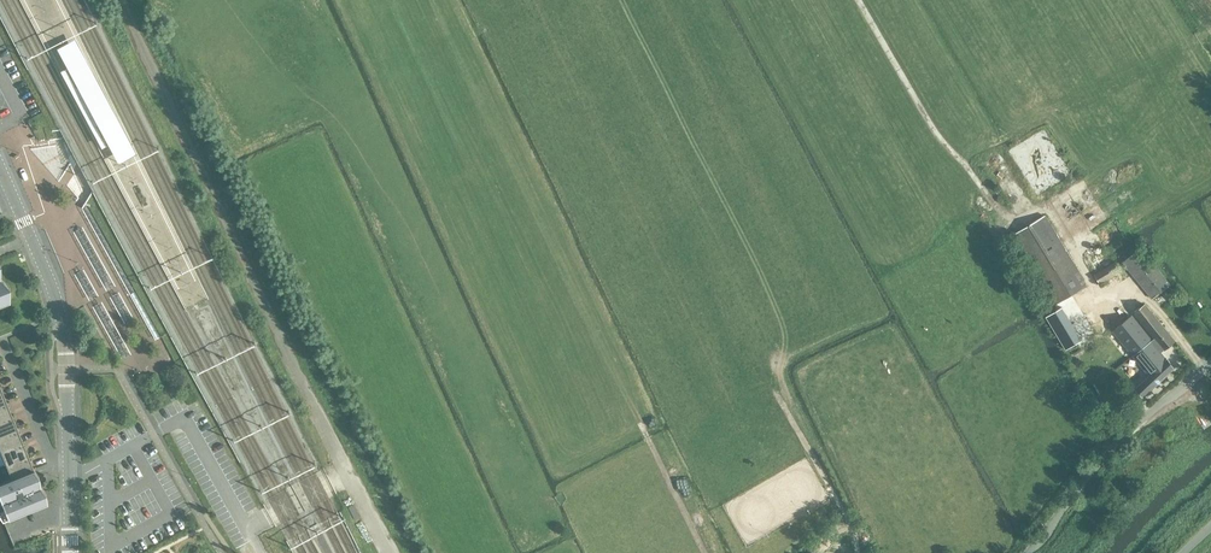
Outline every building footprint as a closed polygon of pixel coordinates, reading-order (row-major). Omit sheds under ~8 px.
[(77,37),(59,46),(84,99),(91,96),(92,99),(101,95),(98,89),(101,88),(77,37)] [(112,128),(105,132),(108,138),(111,136),(115,134),(112,128)] [(111,145),(120,160),(136,151),(124,130),(118,133),(122,139),(111,145)] [(1061,203),(1078,234),(1131,204),(1121,185),(1132,179),(1125,167),(1061,203)] [(1055,304),(1087,285),(1046,216),(1014,234),(1055,304)] [(1152,299),(1170,284),(1140,248),(1122,262),(1152,299)] [(1100,284),(1121,271),(1115,262),(1094,275),(1100,284)] [(10,301),(10,287),(0,278),(0,264),(0,305),(10,301)] [(1107,295),(1093,309),(1106,321),(1119,308),(1107,295)] [(1145,304),(1134,313),(1154,337),(1151,339),(1152,340),(1162,352),(1175,340),(1145,304)] [(1066,349),(1082,339),(1062,307),(1046,316),(1066,349)] [(1160,353),(1161,352),(1152,340),(1132,315),(1113,330),(1149,375),(1135,388),(1143,397),(1174,368),(1166,359),(1160,353)] [(11,478),(0,482),(0,517),(2,520),(47,502),(46,493),(40,485),(40,483),(39,483),(34,470),(35,470),(34,468),(0,385),(0,450),(11,478)]
